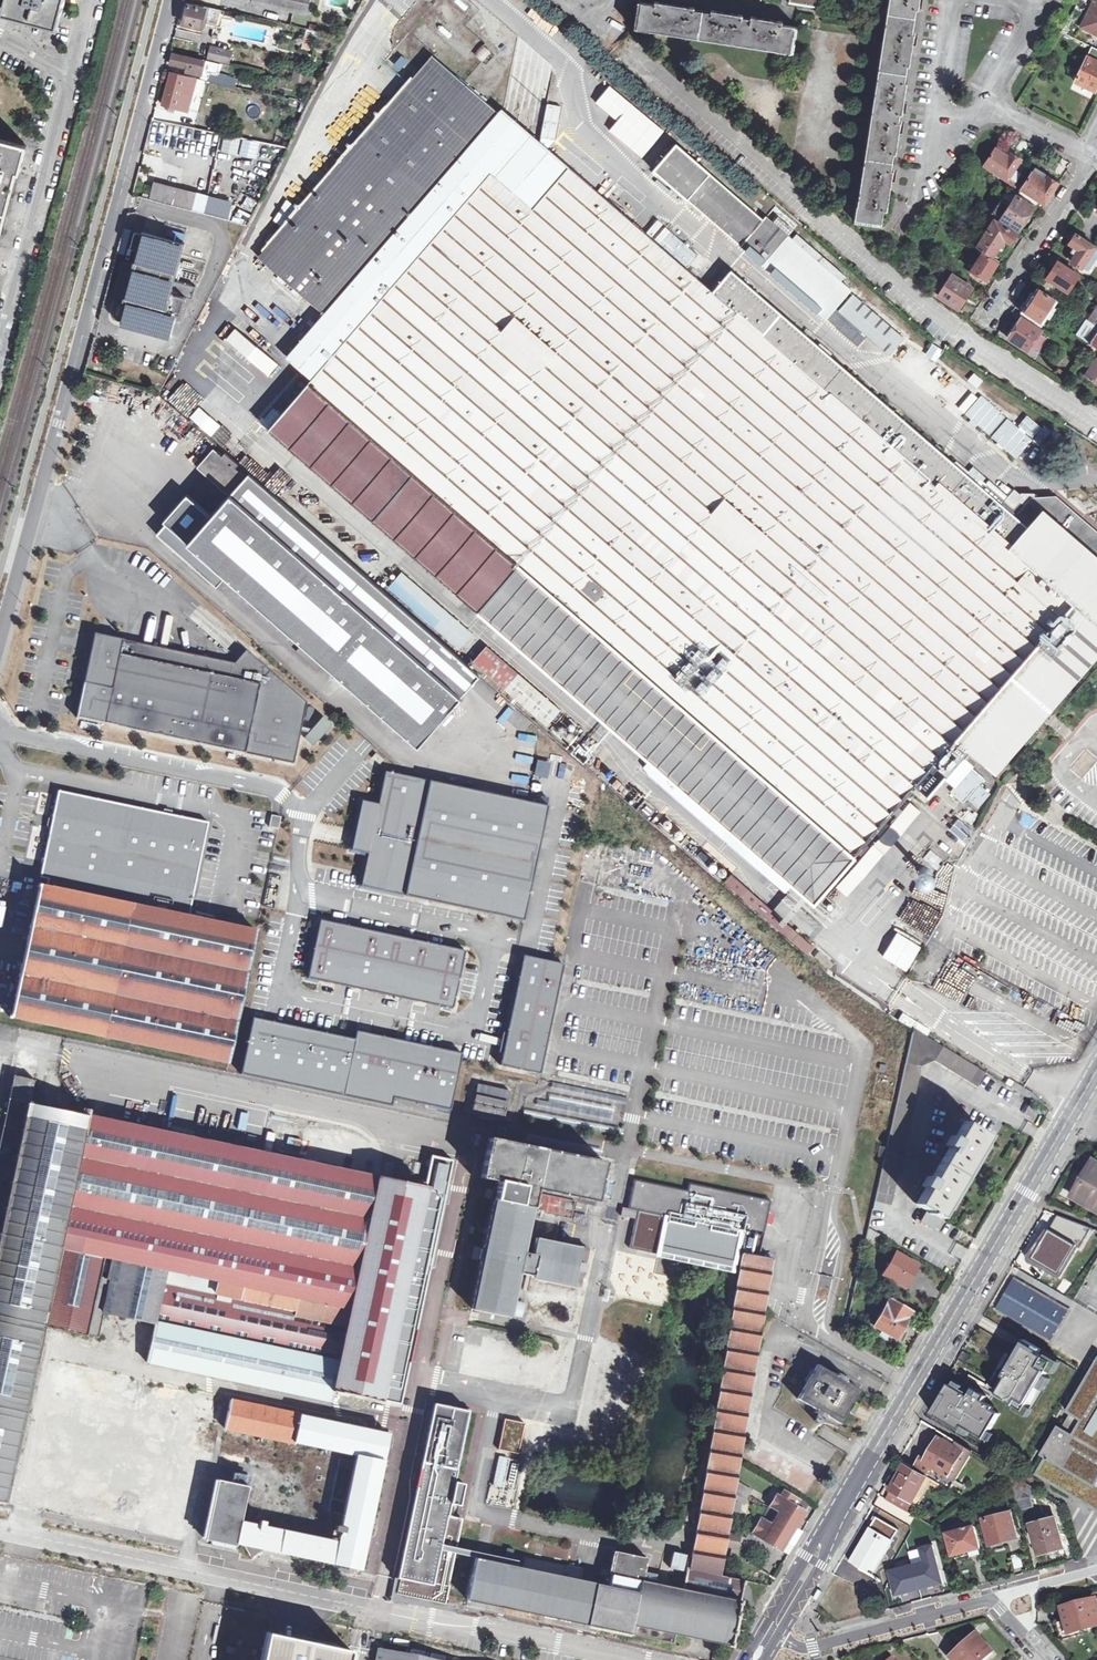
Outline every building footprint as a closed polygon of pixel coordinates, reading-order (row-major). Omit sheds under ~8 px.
[(4,11),(58,25),(65,0),(7,0),(4,11)] [(252,2),(307,14),(310,0),(253,0),(252,2)] [(885,13),(913,18),(914,11),(917,11),(919,0),(887,0),(885,13)] [(695,7),(654,1),(654,4),(641,2),(637,29),(791,52),(795,26),(782,24),(783,21),(751,16),(750,18),(743,17),(743,15),(711,10),(711,12),(694,9),(695,7)] [(192,2),(191,6),(188,5),(183,24),(202,28),(203,25),(213,28),(218,9),(192,2)] [(1094,3),(1092,2),(1080,28),(1093,35),(1094,33),(1096,35),(1096,4),(1094,3)] [(913,18),(885,13),(876,69),(905,73),(906,67),(909,68),(914,34),(911,33),(913,18)] [(209,58),(228,63),(231,50),(212,45),(209,58)] [(474,54),(484,62),(492,53),(481,45),(474,54)] [(1088,54),(1096,58),(1096,48),(1092,46),(1088,54)] [(188,72),(202,75),(203,69),(205,61),(192,58),(173,54),(171,63),(187,67),(186,72),(188,72)] [(397,72),(408,64),(403,57),(392,64),(397,72)] [(1088,57),(1077,82),(1096,91),(1096,61),(1088,57)] [(814,905),(856,857),(856,856),(912,791),(925,802),(968,751),(995,774),(1096,654),(1096,532),(1056,498),(1032,498),(1026,505),(1021,500),(1015,508),(998,493),(994,497),(983,488),(731,271),(713,292),(540,142),(526,140),(527,132),(514,130),(515,121),(503,119),(504,111),(503,110),(499,115),(431,58),(257,259),(324,317),(287,360),(312,382),(267,431),(657,769),(800,893),(806,898),(814,905)] [(905,73),(876,69),(870,112),(899,117),(899,114),(902,114),(907,82),(904,82),(905,73)] [(196,79),(172,72),(163,104),(178,108),(182,92),(192,95),(196,79)] [(209,81),(226,85),(228,76),(211,72),(209,81)] [(364,121),(383,99),(365,84),(346,105),(364,121)] [(595,103),(616,121),(608,131),(642,159),(665,132),(609,86),(595,103)] [(541,143),(553,145),(559,106),(547,104),(541,143)] [(899,117),(870,112),(863,158),(892,162),(893,155),(896,155),(901,122),(898,121),(899,117)] [(15,171),(20,172),(27,146),(0,139),(0,227),(15,171)] [(1023,171),(1017,167),(1023,158),(1000,143),(987,164),(1015,182),(1023,171)] [(677,144),(654,170),(688,199),(741,245),(740,246),(826,320),(852,290),(767,215),(763,219),(711,173),(677,144)] [(891,169),(892,162),(863,158),(856,223),(881,227),(883,211),(886,211),(893,170),(891,169)] [(1042,209),(1058,183),(1036,169),(1019,194),(1042,209)] [(150,200),(188,209),(190,200),(191,198),(176,194),(178,188),(167,185),(154,182),(150,200)] [(1007,189),(993,212),(1003,219),(1019,229),(1034,207),(1018,196),(1007,189)] [(188,209),(205,214),(207,205),(190,200),(188,209)] [(776,206),(768,215),(775,221),(778,217),(788,227),(793,221),(787,216),(776,206)] [(986,212),(981,218),(988,222),(993,216),(986,212)] [(1000,223),(993,219),(976,246),(983,250),(992,257),(1004,239),(1010,243),(1016,233),(1013,232),(1000,223)] [(115,325),(167,337),(172,315),(180,317),(185,296),(192,298),(195,286),(175,281),(184,244),(138,233),(115,325)] [(1076,252),(1072,258),(1084,267),(1085,266),(1096,248),(1096,247),(1076,233),(1070,243),(1079,248),(1076,252)] [(969,242),(966,248),(980,256),(982,252),(983,250),(976,246),(969,242)] [(1085,266),(1090,269),(1096,258),(1096,248),(1085,266)] [(980,256),(970,269),(986,280),(998,262),(982,252),(980,256)] [(1057,261),(1040,288),(1061,301),(1078,275),(1057,261)] [(944,286),(942,289),(938,295),(959,308),(972,287),(952,274),(944,286)] [(1042,321),(1055,300),(1039,289),(1025,311),(1042,321)] [(854,296),(839,312),(890,356),(904,340),(854,296)] [(1096,325),(1096,306),(1089,319),(1096,325)] [(1021,317),(1008,338),(1028,351),(1041,330),(1021,317)] [(1079,334),(1091,341),(1096,332),(1096,325),(1089,319),(1079,334)] [(268,377),(278,365),(234,328),(224,340),(268,377)] [(936,361),(942,349),(932,343),(926,355),(936,361)] [(1084,351),(1091,355),(1096,347),(1090,343),(1084,351)] [(1096,359),(1085,377),(1096,386),(1096,359)] [(973,373),(968,380),(978,387),(983,380),(973,373)] [(1027,415),(1017,426),(981,395),(963,414),(1015,459),(1042,428),(1027,415)] [(211,437),(221,426),(198,406),(188,418),(211,437)] [(269,429),(280,417),(273,409),(261,421),(269,429)] [(1048,445),(1037,458),(1044,463),(1055,450),(1048,445)] [(193,467),(224,493),(207,513),(184,494),(160,522),(162,524),(153,534),(161,541),(214,587),(222,577),(300,644),(294,652),(315,670),(322,663),(415,745),(477,675),(221,452),(218,455),(210,448),(193,467)] [(983,488),(994,497),(998,493),(987,484),(983,488)] [(377,552),(363,556),(366,567),(380,564),(377,552)] [(458,650),(472,635),(401,572),(387,587),(458,650)] [(91,629),(70,717),(292,763),(307,702),(263,663),(91,629)] [(473,662),(549,728),(562,713),(486,647),(473,662)] [(305,736),(314,745),(333,724),(323,716),(305,736)] [(583,760),(588,751),(577,746),(572,755),(583,760)] [(375,758),(382,765),(386,761),(379,754),(375,758)] [(657,769),(649,778),(791,902),(800,893),(657,769)] [(363,886),(525,922),(550,809),(388,773),(381,804),(364,801),(353,850),(370,854),(363,886)] [(207,825),(55,792),(36,877),(44,879),(42,886),(35,885),(8,1015),(223,1061),(251,933),(186,918),(207,825)] [(646,808),(656,816),(660,812),(650,804),(646,808)] [(972,813),(971,815),(966,811),(961,816),(958,813),(954,818),(957,821),(959,819),(969,827),(977,817),(972,813)] [(264,828),(273,829),(276,817),(266,815),(264,828)] [(956,823),(950,829),(962,838),(967,832),(956,823)] [(931,849),(923,858),(937,869),(942,863),(940,861),(942,858),(931,849)] [(784,922),(778,917),(730,874),(724,881),(807,954),(813,948),(784,922)] [(806,898),(800,893),(791,902),(778,917),(784,922),(806,898)] [(308,978),(453,1010),(466,951),(321,920),(308,978)] [(883,959),(909,972),(921,945),(895,933),(883,959)] [(818,951),(813,957),(829,970),(834,965),(818,951)] [(524,956),(501,1067),(540,1075),(563,965),(524,956)] [(241,1074),(392,1107),(394,1098),(450,1110),(462,1054),(357,1031),(355,1040),(253,1017),(241,1074)] [(985,1073),(912,1029),(911,1031),(873,1210),(882,1211),(884,1204),(891,1205),(921,1067),(934,1060),(978,1086),(985,1073)] [(472,1114),(505,1121),(511,1091),(479,1084),(472,1114)] [(1033,1101),(1037,1096),(1023,1087),(1019,1092),(1033,1101)] [(5,1502),(43,1325),(99,1336),(104,1312),(157,1323),(148,1362),(330,1401),(333,1391),(383,1401),(384,1399),(401,1403),(453,1160),(434,1157),(427,1187),(177,1135),(18,1102),(0,1189),(0,1505),(5,1502)] [(988,1136),(965,1122),(956,1138),(953,1136),(947,1146),(950,1147),(932,1179),(929,1178),(924,1186),(927,1188),(917,1204),(928,1210),(921,1221),(934,1229),(988,1136)] [(473,1309),(511,1317),(520,1272),(533,1274),(533,1277),(581,1287),(589,1249),(556,1241),(561,1216),(572,1219),(574,1210),(576,1210),(578,1202),(597,1206),(607,1160),(490,1137),(482,1177),(500,1182),(473,1309)] [(1094,1160),(1072,1197),(1096,1211),(1096,1161),(1094,1160)] [(637,1217),(629,1251),(734,1274),(739,1250),(756,1253),(763,1223),(766,1224),(771,1202),(690,1184),(688,1193),(634,1181),(627,1215),(637,1217)] [(1048,1226),(1030,1257),(1060,1274),(1078,1243),(1048,1226)] [(883,1236),(869,1228),(867,1238),(878,1244),(883,1236)] [(768,1292),(774,1258),(772,1258),(743,1252),(740,1267),(691,1568),(689,1568),(685,1590),(740,1601),(744,1583),(745,1580),(722,1576),(734,1503),(736,1487),(740,1464),(765,1311),(768,1292)] [(887,1273),(907,1284),(918,1265),(899,1254),(887,1273)] [(995,1315),(1054,1341),(1070,1307),(1011,1280),(995,1315)] [(888,1296),(872,1325),(896,1338),(912,1310),(888,1296)] [(1001,1384),(995,1394),(1025,1411),(1056,1357),(1027,1340),(1019,1353),(1012,1349),(994,1380),(1001,1384)] [(1096,1366),(1068,1413),(1080,1421),(1076,1428),(1067,1423),(1035,1475),(1069,1496),(1072,1491),(1080,1496),(1077,1501),(1096,1513),(1096,1367),(1096,1366)] [(801,1397),(844,1422),(862,1394),(817,1370),(801,1397)] [(947,1397),(936,1416),(969,1436),(971,1431),(985,1439),(1000,1415),(993,1411),(995,1408),(989,1404),(995,1394),(968,1378),(960,1391),(950,1385),(944,1395),(947,1397)] [(231,1399),(225,1427),(295,1442),(357,1454),(342,1525),(337,1524),(336,1531),(341,1531),(339,1541),(242,1522),(249,1486),(218,1480),(206,1539),(236,1546),(237,1544),(244,1545),(251,1555),(259,1551),(259,1549),(362,1569),(390,1433),(231,1399)] [(427,1463),(458,1469),(470,1411),(435,1404),(425,1455),(428,1456),(427,1463)] [(527,1422),(507,1418),(501,1449),(521,1453),(527,1422)] [(951,1488),(964,1467),(993,1484),(1009,1471),(972,1450),(938,1430),(915,1468),(951,1488)] [(509,1457),(501,1456),(495,1485),(503,1486),(509,1457)] [(402,1577),(449,1586),(463,1520),(453,1518),(456,1504),(460,1505),(465,1483),(456,1482),(458,1469),(427,1463),(423,1462),(416,1493),(419,1494),(402,1577)] [(892,1490),(913,1502),(928,1477),(906,1465),(892,1490)] [(1033,1509),(1030,1500),(1036,1488),(1009,1472),(1019,1513),(1033,1509)] [(663,1473),(659,1476),(657,1490),(672,1492),(675,1480),(672,1474),(671,1474),(669,1474),(668,1474),(667,1474),(665,1474),(664,1473),(663,1473)] [(734,1503),(746,1504),(750,1496),(736,1487),(734,1503)] [(914,1515),(920,1506),(913,1502),(892,1490),(886,1499),(914,1515)] [(809,1504),(792,1494),(787,1501),(804,1511),(809,1504)] [(964,1497),(939,1517),(945,1520),(971,1500),(964,1497)] [(795,1527),(804,1511),(787,1501),(786,1500),(778,1513),(777,1516),(795,1527)] [(795,1527),(777,1516),(778,1513),(769,1507),(763,1520),(760,1538),(780,1550),(795,1527)] [(1017,1538),(1010,1514),(985,1520),(992,1545),(1017,1538)] [(853,1558),(852,1561),(874,1574),(899,1530),(877,1517),(853,1558)] [(1064,1548),(1056,1518),(1031,1525),(1039,1555),(1064,1548)] [(803,1532),(795,1527),(780,1550),(788,1555),(803,1532)] [(980,1549),(975,1527),(948,1534),(953,1556),(980,1549)] [(740,1601),(685,1590),(643,1581),(648,1558),(616,1552),(610,1574),(612,1574),(610,1585),(580,1579),(582,1568),(525,1556),(523,1567),(475,1557),(467,1600),(673,1642),(672,1648),(678,1648),(681,1651),(688,1647),(687,1644),(688,1636),(732,1644),(740,1601)] [(682,1575),(686,1557),(672,1555),(668,1572),(682,1575)] [(446,1601),(449,1586),(402,1577),(399,1592),(446,1601)] [(819,1591),(814,1602),(818,1605),(824,1594),(822,1593),(819,1591)] [(1068,1634),(1089,1628),(1096,1626),(1096,1607),(1095,1600),(1061,1610),(1064,1622),(1068,1634)] [(1068,1634),(1064,1622),(1058,1624),(1063,1642),(1091,1634),(1089,1628),(1068,1634)] [(352,1649),(267,1631),(261,1659),(349,1659),(352,1649)] [(951,1659),(985,1659),(993,1653),(977,1636),(967,1645),(951,1659)] [(950,1659),(951,1659),(967,1645),(963,1640),(946,1656),(950,1659)] [(380,1651),(378,1659),(423,1659),(380,1651)]
